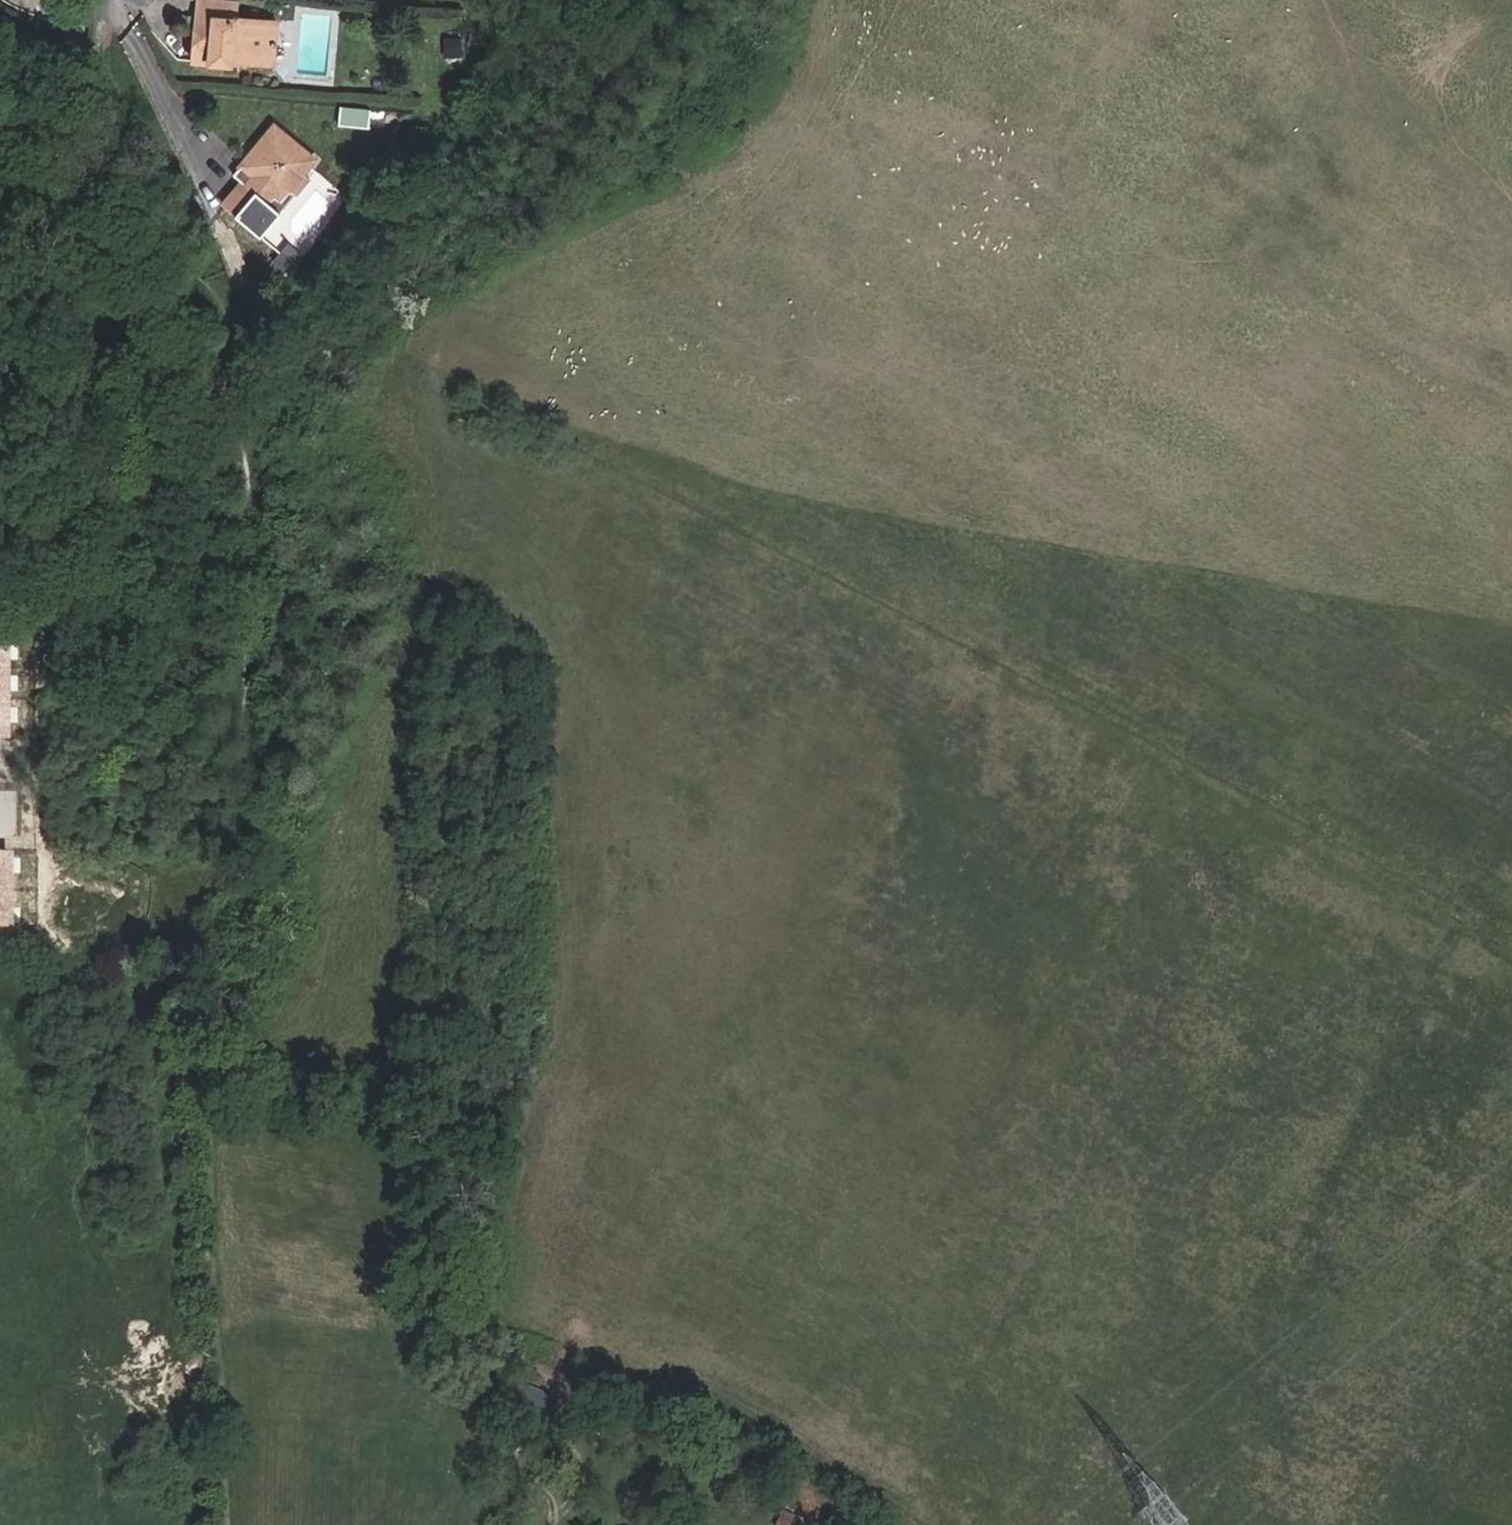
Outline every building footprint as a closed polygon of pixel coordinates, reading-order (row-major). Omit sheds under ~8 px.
[(228,0),(199,0),(197,17),(234,20),(235,1),(228,0)] [(274,25),(234,20),(197,17),(191,62),(229,66),(230,61),(241,62),(270,65),(274,25)] [(376,121),(378,109),(358,107),(357,119),(376,121)] [(272,130),(245,161),(247,173),(252,178),(223,211),(258,242),(279,218),(267,208),(275,199),(287,197),(293,191),(297,194),(300,197),(316,178),(310,173),(314,167),(311,153),(285,130),(272,130)] [(0,635),(0,731),(11,731),(11,635),(0,635)] [(0,855),(0,923),(8,923),(10,855),(0,855)] [(558,1428),(568,1405),(527,1388),(518,1411),(558,1428)] [(794,1516),(783,1510),(776,1524),(790,1524),(794,1516)]
